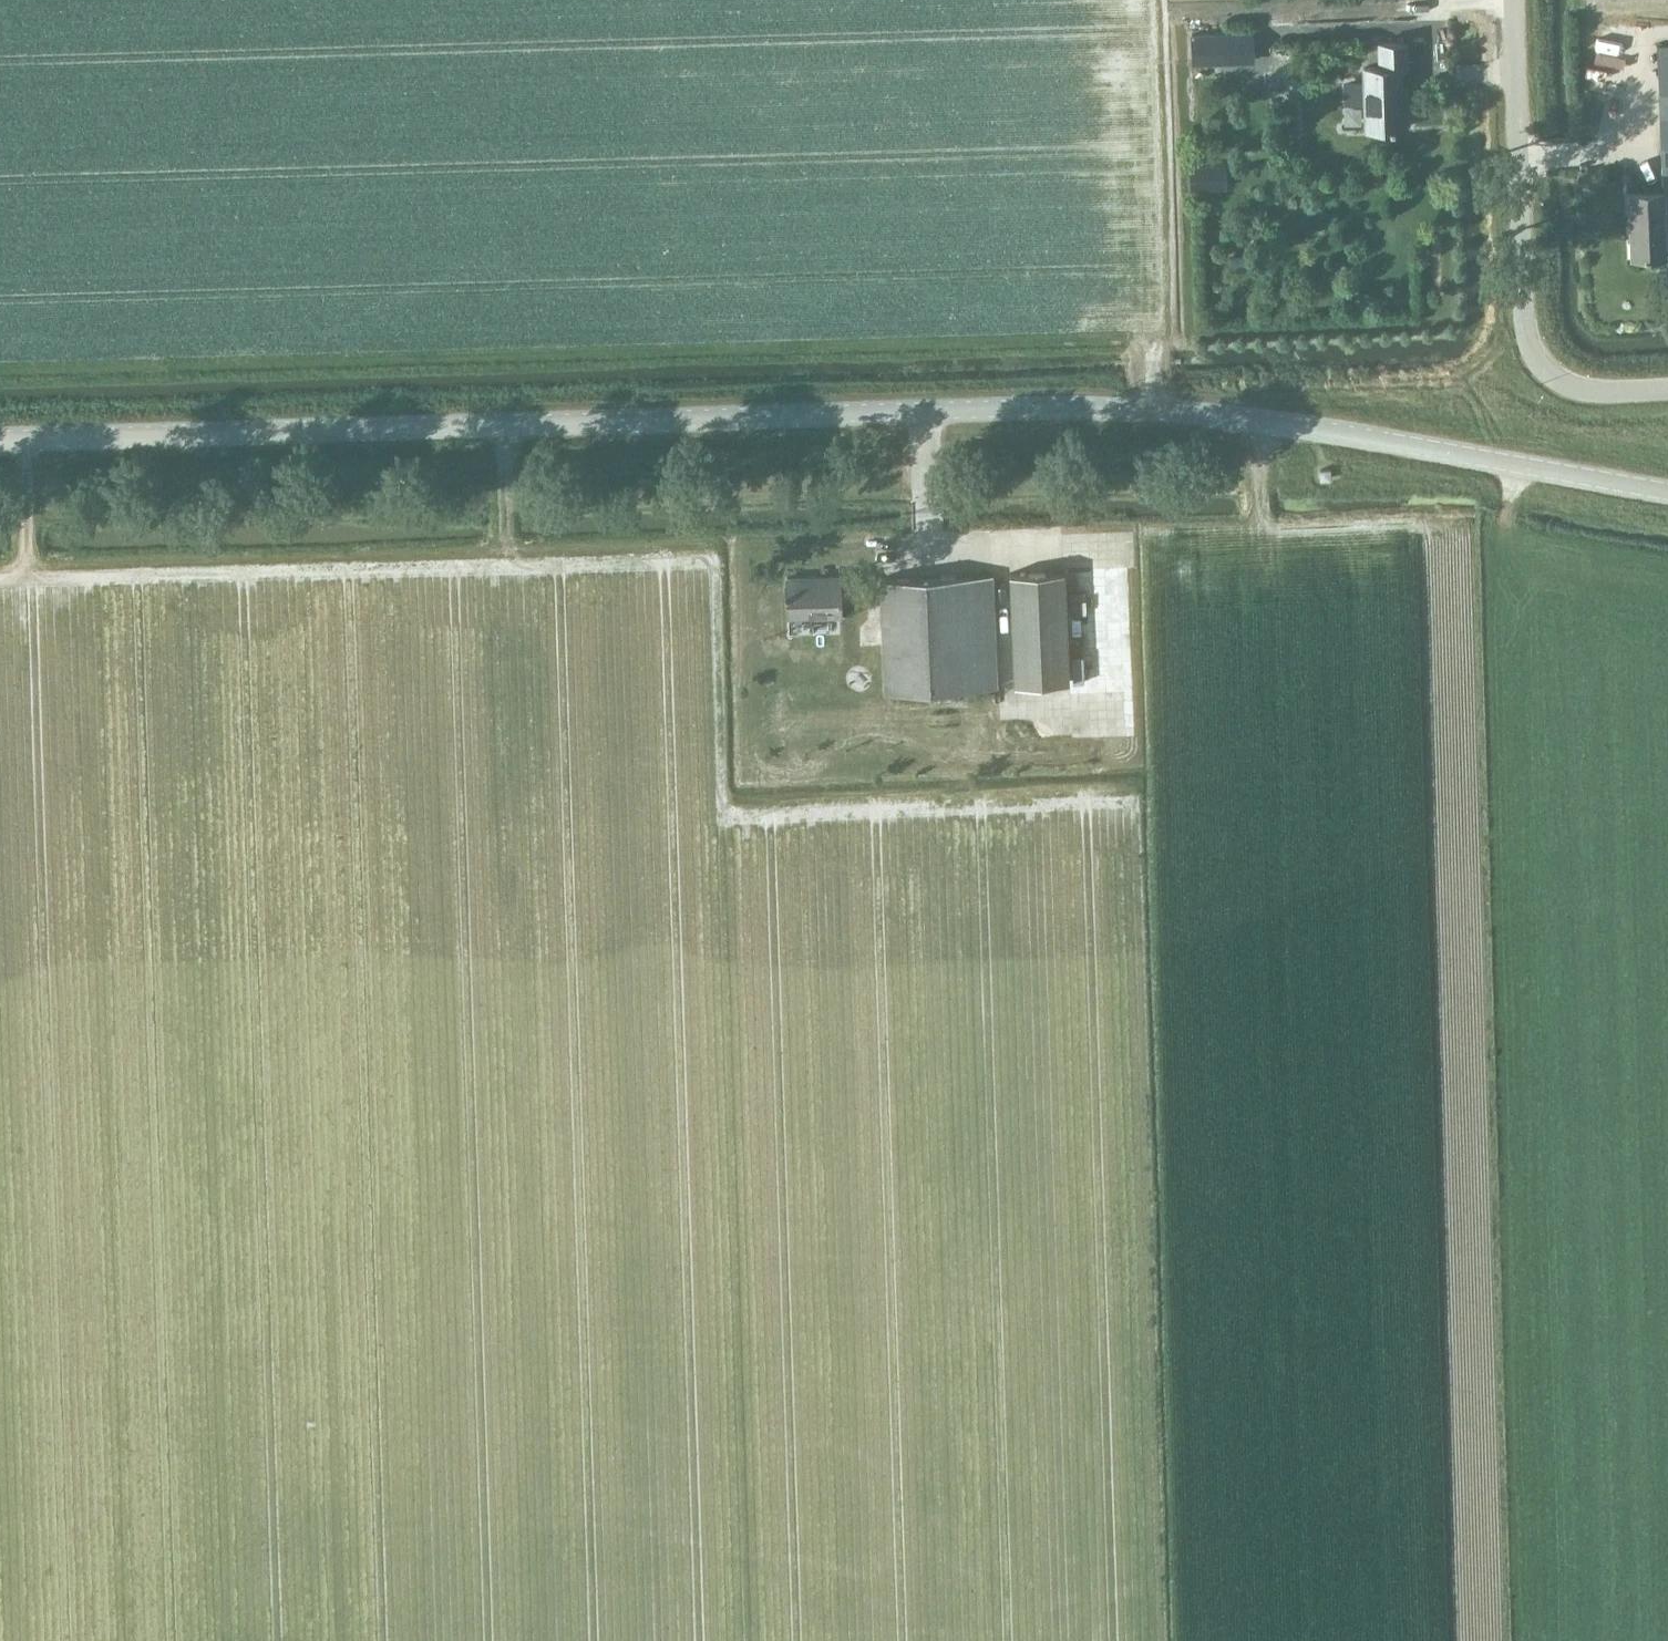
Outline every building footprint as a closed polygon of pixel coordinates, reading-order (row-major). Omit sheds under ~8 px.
[(1252,33),(1190,35),(1191,61),(1253,59),(1252,33)] [(1408,128),(1407,97),(1402,97),(1401,67),(1412,67),(1411,39),(1376,41),(1377,68),(1366,68),(1368,129),(1408,128)] [(1660,116),(1667,115),(1667,44),(1657,45),(1660,116)] [(1660,116),(1659,116),(1662,169),(1667,169),(1667,115),(1660,116)] [(1224,165),(1189,166),(1190,188),(1225,187),(1224,165)] [(1632,257),(1665,256),(1663,192),(1630,193),(1632,257)] [(1320,479),(1332,478),(1331,468),(1320,468),(1320,479)] [(1065,571),(1063,571),(1008,573),(1013,684),(1070,682),(1065,571)] [(881,577),(883,644),(858,644),(859,665),(884,663),(885,691),(998,687),(994,573),(881,577)] [(789,617),(842,615),(840,575),(788,578),(789,617)]
